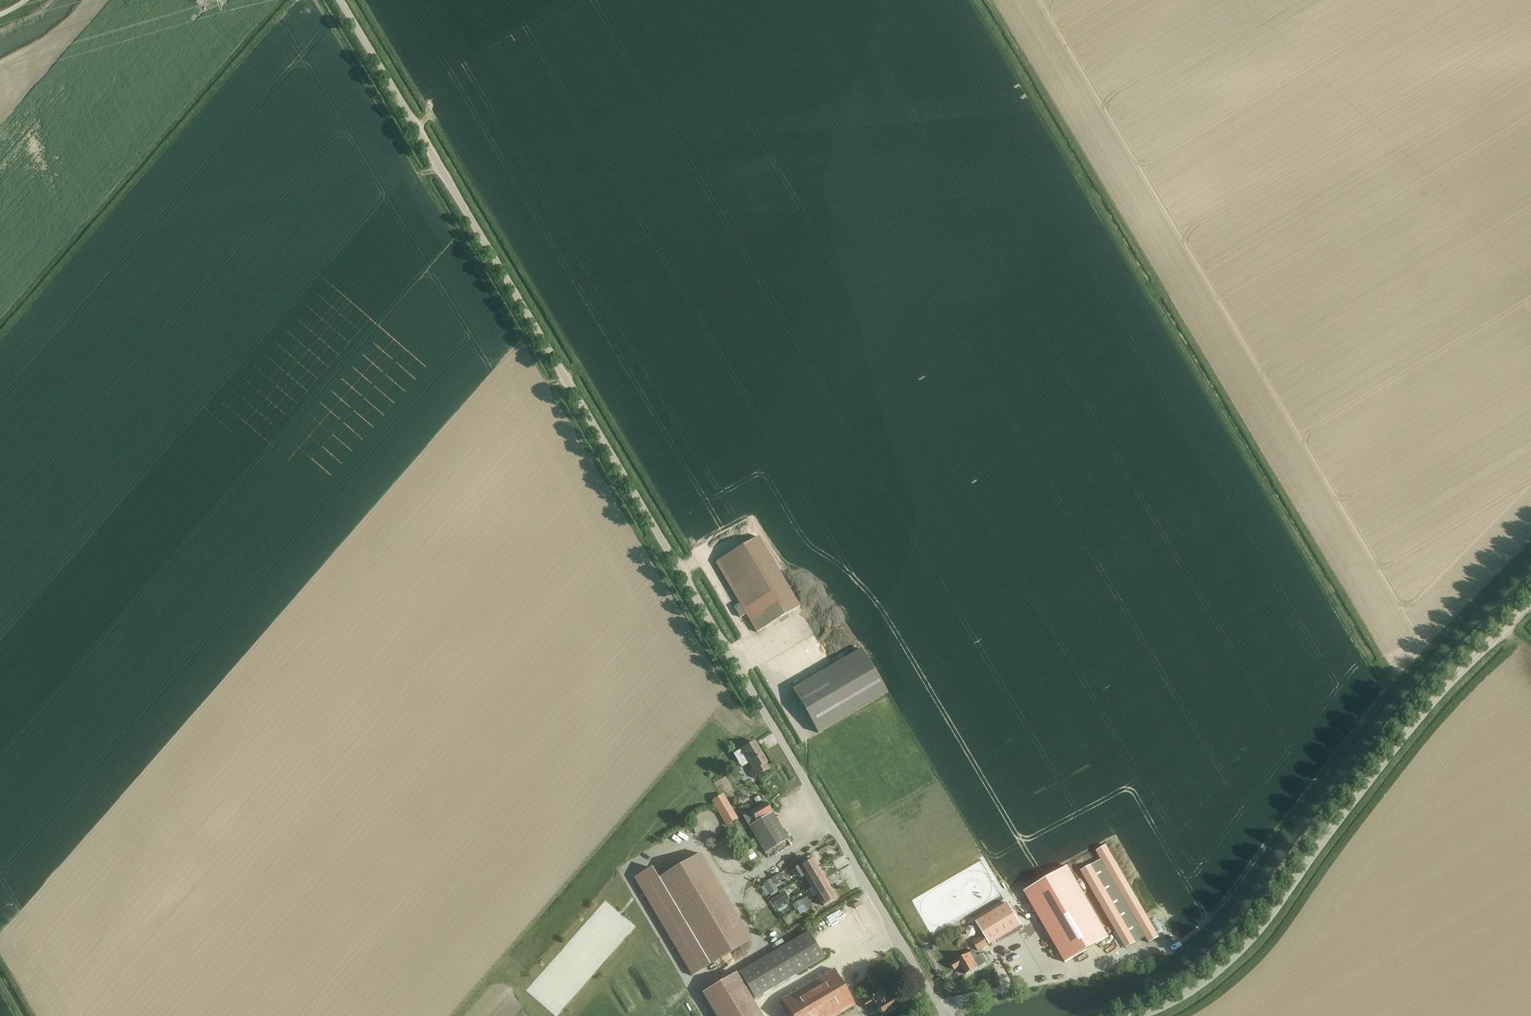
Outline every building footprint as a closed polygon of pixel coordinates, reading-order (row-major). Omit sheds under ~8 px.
[(799,607),(758,537),(715,562),(756,632),(799,607)] [(861,649),(792,690),(817,733),(886,692),(861,649)] [(765,765),(767,763),(754,742),(741,750),(745,757),(741,759),(745,765),(748,763),(753,770),(749,773),(753,778),(768,769),(765,765)] [(787,839),(765,802),(742,816),(746,822),(741,824),(744,829),(749,826),(765,853),(787,839)] [(1106,846),(1096,851),(1101,859),(1090,865),(1081,871),(1128,949),(1138,943),(1146,938),(1149,943),(1159,937),(1106,846)] [(692,976),(751,941),(700,854),(657,879),(651,868),(634,878),(692,976)] [(818,868),(812,859),(799,867),(790,872),(794,878),(798,875),(800,879),(805,876),(818,868)] [(1065,963),(1108,937),(1067,867),(1024,892),(1065,963)] [(824,878),(818,868),(805,876),(811,886),(824,878)] [(811,886),(817,897),(830,889),(824,878),(811,886)] [(763,884),(769,896),(778,891),(771,879),(763,884)] [(830,889),(817,897),(823,906),(836,898),(830,889)] [(794,910),(809,902),(806,897),(801,900),(792,905),(794,910)] [(779,898),(772,903),(775,908),(783,903),(779,898)] [(1008,903),(1011,907),(1018,903),(1016,899),(1008,903)] [(772,908),(767,901),(762,904),(767,911),(772,908)] [(809,902),(794,910),(795,911),(797,909),(799,914),(811,907),(809,902)] [(1007,903),(976,922),(990,944),(1021,926),(1007,903)] [(1036,915),(1030,904),(1026,907),(1032,917),(1036,915)] [(823,958),(808,932),(739,973),(754,999),(823,958)] [(972,942),(978,952),(988,945),(982,936),(972,942)] [(974,951),(951,964),(954,970),(961,966),(966,975),(975,970),(975,969),(979,967),(987,962),(983,954),(978,957),(974,951)] [(833,969),(781,1000),(790,1015),(837,1015),(854,1005),(833,969)] [(715,1015),(761,1015),(736,973),(702,993),(715,1015)] [(883,990),(862,1002),(865,1008),(874,1003),(882,1015),(899,1005),(892,993),(886,996),(883,990)]
